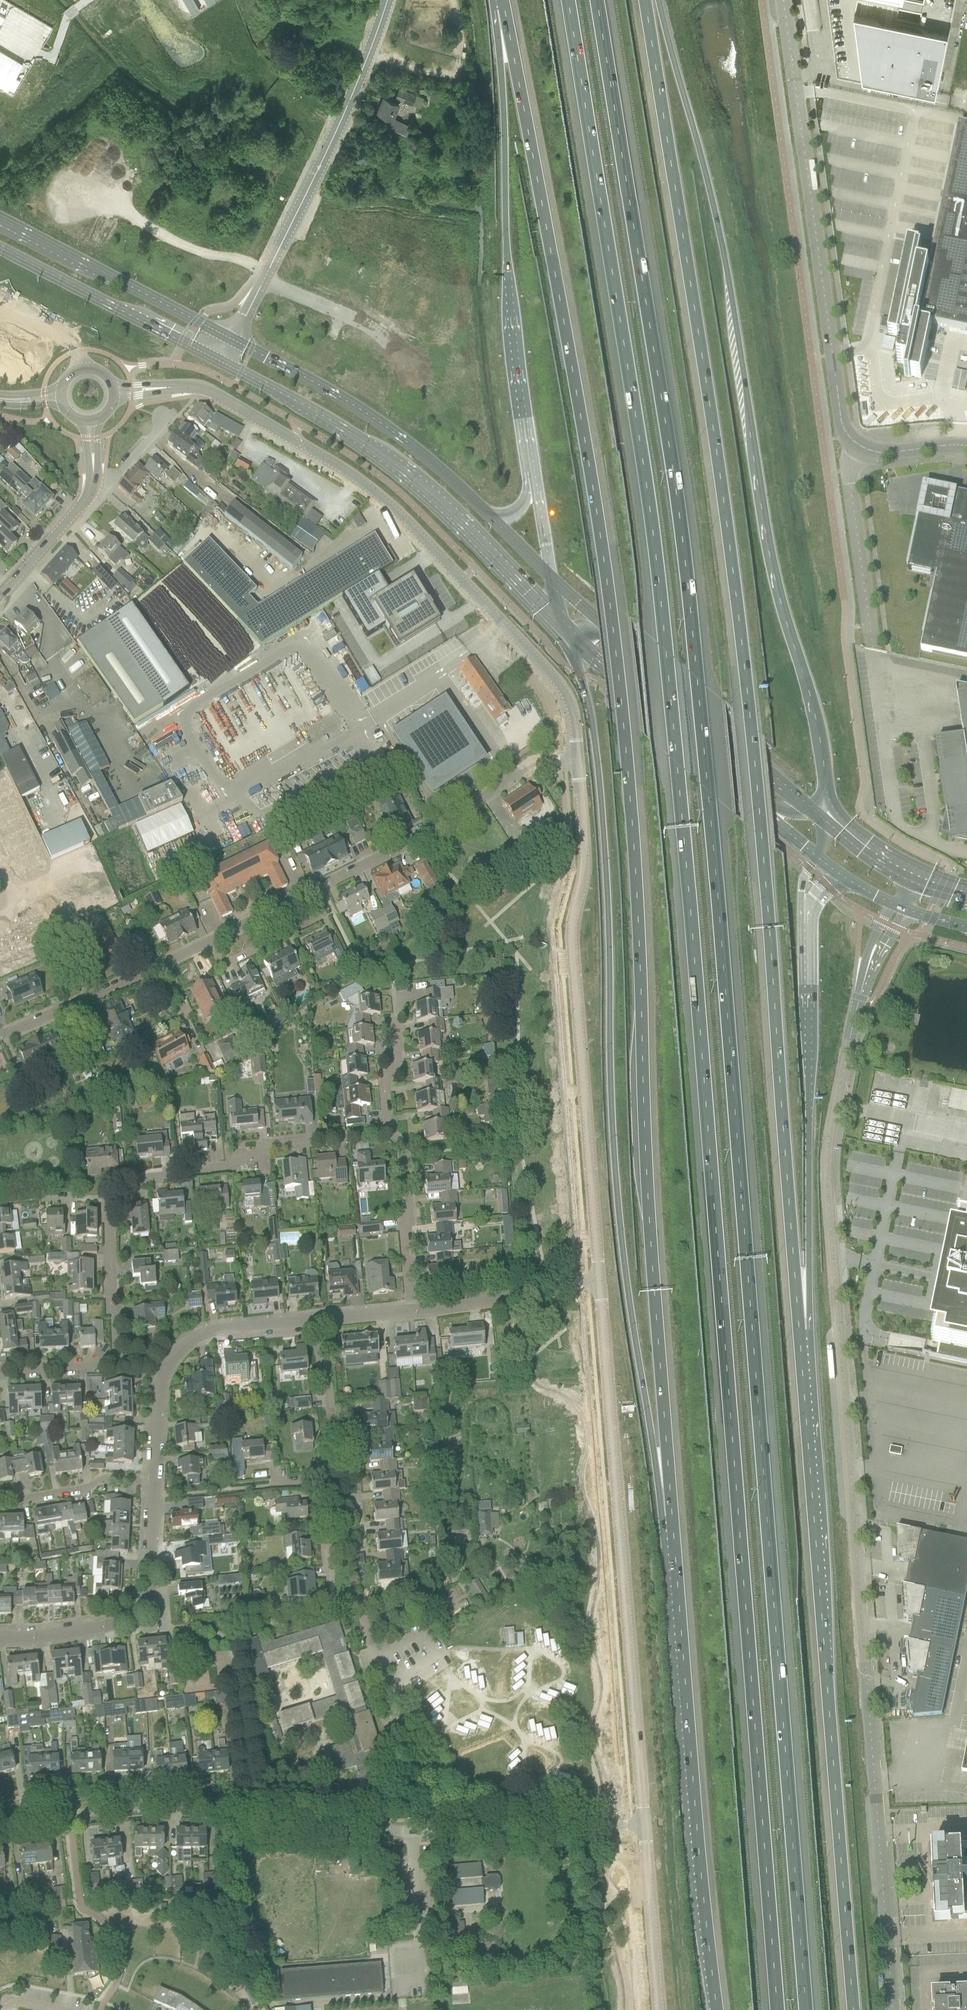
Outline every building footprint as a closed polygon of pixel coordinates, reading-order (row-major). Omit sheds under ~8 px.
[(194,0),(185,0),(192,13),(199,9),(194,0)] [(897,19),(900,0),(839,0),(848,72),(884,79),(936,90),(936,89),(936,90),(936,89),(942,60),(942,59),(948,30),(897,19)] [(0,48),(0,85),(8,90),(25,62),(0,48)] [(377,112),(386,116),(392,118),(400,100),(411,105),(415,95),(399,88),(394,101),(383,97),(377,112)] [(907,364),(904,378),(909,379),(910,376),(920,378),(931,327),(927,327),(927,322),(966,331),(966,126),(958,124),(958,125),(961,126),(931,272),(928,271),(928,268),(918,266),(921,252),(917,251),(919,244),(907,242),(888,334),(898,337),(897,342),(901,343),(897,362),(907,364)] [(936,202),(938,203),(940,195),(925,191),(922,203),(934,207),(936,202)] [(951,388),(965,391),(966,379),(966,373),(954,371),(951,388)] [(867,408),(891,413),(895,393),(871,388),(867,408)] [(215,414),(214,416),(197,404),(186,420),(205,434),(206,431),(204,429),(208,422),(211,424),(208,429),(216,433),(219,428),(237,438),(242,429),(215,414)] [(191,427),(189,429),(183,425),(176,434),(200,452),(204,446),(195,438),(199,433),(191,427)] [(176,434),(175,435),(174,435),(173,435),(170,439),(170,440),(170,441),(167,446),(173,450),(172,451),(185,461),(198,470),(201,465),(202,466),(203,465),(198,454),(200,452),(176,434)] [(206,434),(202,439),(210,446),(214,441),(206,434)] [(236,451),(241,443),(236,439),(230,447),(236,451)] [(15,462),(21,456),(12,447),(6,453),(15,462)] [(167,471),(162,466),(154,460),(145,470),(157,482),(164,474),(166,476),(165,477),(174,485),(181,477),(172,469),(168,474),(166,472),(167,471)] [(246,473),(250,466),(238,460),(235,467),(246,473)] [(20,473),(16,469),(12,465),(6,471),(11,475),(45,508),(53,499),(41,488),(42,487),(34,480),(31,483),(21,473),(20,473)] [(151,477),(145,472),(138,465),(127,476),(117,487),(137,505),(142,500),(136,493),(151,477)] [(287,477),(287,472),(279,467),(274,467),(271,472),(262,465),(251,481),(264,491),(304,519),(315,503),(284,481),(287,477)] [(6,471),(3,468),(0,471),(0,479),(19,496),(20,494),(25,498),(24,499),(24,501),(26,503),(22,508),(34,519),(39,514),(40,514),(41,513),(41,512),(45,508),(11,475),(6,471)] [(187,482),(183,487),(208,507),(198,517),(202,522),(217,507),(187,482)] [(923,496),(908,570),(932,575),(933,573),(936,573),(920,650),(966,659),(966,496),(925,488),(923,496)] [(292,570),(301,558),(233,504),(224,516),(292,570)] [(15,507),(11,511),(17,517),(20,514),(20,513),(15,507)] [(18,527),(3,513),(0,516),(0,528),(3,532),(0,535),(0,548),(6,554),(16,544),(9,536),(18,527)] [(121,518),(113,528),(120,534),(125,539),(124,540),(129,545),(131,543),(133,545),(134,544),(143,534),(130,523),(132,522),(126,516),(124,515),(121,518)] [(304,520),(291,538),(311,553),(324,535),(304,520)] [(148,539),(147,541),(148,542),(158,552),(159,551),(165,546),(154,534),(148,539)] [(208,540),(183,564),(243,628),(261,646),(342,597),(378,575),(397,563),(388,548),(383,551),(374,536),(240,618),(234,611),(256,591),(208,540)] [(109,539),(97,551),(105,558),(109,561),(115,567),(120,561),(123,563),(129,556),(116,545),(109,539)] [(66,547),(41,575),(52,586),(59,578),(78,558),(73,554),(66,547)] [(133,558),(126,565),(135,573),(141,566),(133,558)] [(99,566),(92,573),(110,592),(117,585),(99,566)] [(127,594),(135,586),(119,570),(111,578),(127,594)] [(385,626),(396,645),(434,621),(409,581),(382,598),(371,580),(378,576),(378,575),(342,597),(367,637),(385,626)] [(62,584),(58,588),(71,600),(75,596),(62,584)] [(189,689),(131,606),(105,624),(162,707),(189,689)] [(25,612),(14,624),(18,628),(16,629),(20,633),(20,634),(17,636),(17,637),(17,638),(24,652),(28,658),(29,658),(37,653),(33,647),(34,646),(29,637),(34,632),(34,631),(33,630),(34,629),(35,627),(38,625),(25,612)] [(133,728),(162,707),(105,624),(77,643),(95,669),(93,670),(110,695),(132,726),(133,728)] [(13,639),(5,632),(0,638),(0,644),(4,648),(1,651),(15,666),(19,662),(21,664),(26,664),(29,663),(18,643),(17,644),(13,639)] [(69,665),(76,656),(70,652),(61,664),(74,674),(77,671),(69,665)] [(490,682),(474,659),(457,671),(468,685),(460,691),(474,710),(482,704),(498,726),(508,720),(504,714),(510,710),(490,682)] [(91,708),(110,695),(93,670),(74,684),(91,708)] [(35,674),(26,679),(28,684),(37,679),(35,674)] [(3,686),(1,688),(7,694),(16,690),(12,683),(5,688),(3,686)] [(54,684),(44,689),(49,699),(59,694),(54,684)] [(934,748),(934,749),(935,750),(936,751),(937,751),(938,751),(939,761),(946,811),(941,835),(950,836),(966,840),(966,689),(956,687),(963,738),(936,742),(937,745),(936,745),(935,745),(935,746),(934,746),(934,747),(934,748)] [(49,700),(43,690),(46,696),(40,699),(43,704),(49,701),(49,700)] [(444,697),(392,731),(433,792),(485,758),(444,697)] [(7,727),(0,713),(0,759),(5,769),(6,769),(11,780),(21,799),(39,790),(19,749),(10,753),(1,735),(5,733),(7,727)] [(60,737),(52,741),(71,777),(75,775),(81,788),(92,782),(90,777),(66,733),(61,723),(54,727),(60,737)] [(90,777),(109,767),(85,723),(66,733),(90,777)] [(0,772),(0,774),(4,783),(11,780),(6,769),(5,769),(0,772)] [(386,792),(398,786),(394,778),(382,783),(386,792)] [(0,780),(0,827),(4,835),(4,836),(19,829),(22,827),(0,780)] [(536,789),(532,792),(528,786),(503,803),(516,823),(541,806),(536,798),(540,795),(536,789)] [(412,824),(407,816),(398,797),(379,807),(392,834),(399,831),(401,835),(407,832),(405,828),(412,824)] [(188,809),(179,816),(184,822),(192,815),(188,809)] [(235,824),(242,838),(256,831),(250,817),(235,824)] [(356,819),(345,824),(349,831),(356,844),(366,839),(357,822),(356,819)] [(85,821),(45,836),(54,860),(94,845),(85,821)] [(0,837),(0,840),(5,850),(10,861),(16,873),(35,863),(47,858),(44,851),(32,857),(30,852),(42,846),(39,840),(27,845),(24,840),(36,835),(33,828),(21,834),(19,829),(4,836),(4,835),(0,837)] [(328,842),(324,841),(321,834),(315,837),(330,865),(347,857),(344,850),(348,848),(345,842),(341,844),(337,837),(328,842)] [(286,860),(291,857),(280,835),(275,838),(286,860)] [(312,874),(330,865),(315,837),(310,839),(313,846),(312,849),(303,854),(307,862),(312,874)] [(278,863),(273,854),(268,843),(199,879),(208,897),(210,897),(221,919),(222,919),(221,918),(231,913),(232,914),(232,913),(224,896),(235,891),(235,892),(237,892),(236,890),(239,889),(240,890),(241,889),(241,888),(267,875),(276,892),(277,892),(276,891),(286,886),(287,887),(287,886),(276,864),(278,863)] [(296,844),(290,847),(294,856),(301,853),(296,844)] [(35,863),(16,873),(19,880),(51,865),(47,858),(35,863)] [(429,890),(438,885),(424,861),(413,867),(424,886),(426,885),(429,890)] [(399,865),(385,872),(395,891),(396,891),(399,897),(411,891),(408,885),(409,885),(405,878),(409,876),(406,870),(402,872),(399,865)] [(381,898),(395,891),(385,872),(372,878),(381,898)] [(362,886),(340,896),(348,912),(359,906),(369,901),(366,895),(362,886)] [(149,910),(161,904),(155,893),(143,899),(149,910)] [(397,922),(399,922),(390,905),(381,910),(389,926),(391,932),(400,928),(397,922)] [(182,938),(196,932),(185,910),(172,917),(182,938)] [(377,932),(389,926),(381,910),(369,916),(377,932)] [(26,919),(25,920),(32,943),(40,940),(42,945),(50,942),(42,919),(36,921),(34,917),(32,917),(32,916),(25,918),(26,919)] [(120,952),(115,943),(100,917),(81,928),(101,963),(107,959),(109,963),(116,960),(113,956),(120,952)] [(172,917),(158,923),(159,926),(165,938),(168,945),(182,938),(172,917)] [(19,931),(12,933),(19,957),(27,954),(24,945),(32,943),(25,920),(24,920),(24,918),(18,920),(18,922),(16,922),(19,931)] [(2,957),(11,954),(12,959),(19,957),(12,933),(6,935),(4,931),(2,932),(2,930),(0,931),(0,949),(2,957)] [(336,962),(345,958),(334,936),(328,939),(325,932),(315,937),(315,936),(304,942),(315,962),(332,954),(336,962)] [(138,952),(149,947),(142,933),(132,938),(138,952)] [(76,973),(72,964),(66,949),(60,952),(70,976),(76,973)] [(283,975),(299,967),(290,949),(263,962),(266,969),(270,976),(276,988),(287,983),(283,975)] [(240,983),(230,989),(237,1003),(248,998),(249,1000),(265,992),(253,967),(241,973),(236,975),(238,978),(240,983)] [(266,969),(262,971),(265,978),(270,976),(266,969)] [(9,994),(5,996),(8,1002),(12,1000),(15,1007),(43,995),(34,975),(20,981),(8,986),(6,987),(9,994)] [(210,982),(204,985),(202,981),(195,984),(197,988),(191,991),(204,1019),(224,1009),(210,982)] [(361,992),(363,991),(358,982),(339,993),(343,1002),(346,1001),(349,1005),(354,1007),(359,1008),(360,1016),(354,1016),(354,1021),(349,1022),(347,1030),(346,1030),(351,1030),(372,1028),(372,1027),(370,1028),(368,1015),(380,1014),(378,997),(364,998),(361,992)] [(324,985),(318,988),(321,995),(333,989),(331,986),(325,988),(324,985)] [(448,1000),(453,999),(452,988),(425,991),(426,1004),(415,1005),(416,1022),(442,1019),(436,1020),(435,1010),(444,1010),(444,1005),(449,1004),(448,1000)] [(482,1014),(488,1013),(486,1001),(480,1002),(482,1014)] [(100,1013),(106,1027),(126,1018),(134,1015),(131,1008),(123,1011),(120,1004),(113,1007),(111,1003),(105,1006),(107,1010),(100,1013)] [(275,1029),(286,1019),(280,1013),(269,1023),(275,1029)] [(125,1035),(132,1032),(126,1018),(106,1027),(112,1041),(119,1038),(121,1042),(127,1039),(125,1035)] [(437,1033),(443,1033),(442,1019),(416,1022),(428,1021),(429,1033),(418,1035),(419,1052),(439,1050),(437,1033)] [(84,1041),(95,1036),(90,1025),(79,1030),(84,1041)] [(362,1046),(373,1045),(372,1028),(351,1030),(352,1047),(347,1048),(348,1059),(344,1059),(345,1060),(365,1059),(365,1058),(363,1058),(362,1046)] [(185,1037),(182,1039),(178,1032),(151,1047),(162,1067),(190,1053),(186,1046),(190,1044),(185,1037)] [(63,1038),(56,1041),(53,1034),(35,1042),(44,1062),(62,1054),(60,1049),(66,1046),(63,1038)] [(226,1064),(241,1057),(232,1039),(217,1046),(226,1064)] [(26,1070),(44,1062),(35,1042),(17,1050),(26,1070)] [(93,1061),(104,1056),(99,1045),(88,1050),(93,1061)] [(95,1066),(93,1061),(88,1050),(86,1046),(75,1051),(81,1064),(77,1066),(80,1073),(95,1066)] [(436,1050),(439,1050),(419,1052),(422,1052),(423,1064),(412,1065),(413,1083),(425,1081),(439,1080),(433,1080),(432,1064),(438,1064),(436,1050)] [(215,1071),(212,1065),(207,1055),(198,1059),(206,1076),(215,1071)] [(253,1076),(265,1075),(264,1056),(251,1057),(253,1076)] [(355,1077),(367,1076),(365,1059),(345,1060),(346,1077),(343,1077),(344,1089),(342,1089),(342,1091),(368,1088),(356,1089),(355,1077)] [(3,1070),(10,1067),(7,1061),(1,1064),(3,1070)] [(488,1095),(498,1094),(497,1076),(486,1078),(488,1095)] [(155,1088),(169,1086),(168,1080),(154,1081),(155,1088)] [(426,1094),(415,1095),(416,1112),(447,1109),(447,1108),(444,1109),(443,1093),(441,1093),(439,1080),(425,1081),(426,1094)] [(26,1101),(34,1097),(27,1081),(19,1084),(26,1101)] [(314,1094),(322,1093),(321,1081),(313,1081),(314,1094)] [(358,1107),(370,1106),(368,1088),(342,1091),(345,1121),(346,1127),(352,1126),(351,1120),(359,1119),(358,1107)] [(312,1124),(311,1114),(309,1099),(274,1103),(275,1122),(294,1121),(294,1126),(312,1124)] [(255,1109),(241,1111),(240,1102),(229,1103),(232,1128),(248,1126),(248,1130),(264,1128),(262,1110),(255,1111),(255,1109)] [(492,1105),(476,1106),(477,1117),(484,1117),(485,1123),(494,1123),(495,1123),(493,1105),(492,1105)] [(113,1134),(124,1133),(121,1107),(110,1108),(113,1134)] [(442,1122),(448,1121),(447,1109),(416,1112),(433,1111),(434,1123),(423,1124),(424,1142),(444,1140),(442,1122)] [(202,1122),(194,1123),(193,1115),(179,1116),(181,1136),(193,1135),(194,1152),(206,1151),(205,1141),(208,1138),(207,1137),(205,1135),(205,1133),(216,1132),(214,1116),(202,1117),(202,1122)] [(169,1157),(168,1147),(166,1132),(159,1133),(159,1138),(136,1140),(137,1157),(160,1155),(160,1158),(169,1157)] [(117,1168),(116,1158),(115,1148),(86,1151),(88,1176),(100,1175),(100,1170),(117,1168)] [(383,1163),(369,1164),(368,1153),(356,1154),(357,1165),(359,1185),(385,1182),(383,1163)] [(338,1165),(335,1165),(334,1156),(316,1158),(317,1171),(318,1179),(318,1181),(335,1179),(335,1185),(347,1184),(344,1160),(343,1160),(344,1161),(338,1162),(338,1165)] [(308,1199),(305,1169),(304,1159),(292,1160),(292,1162),(282,1163),(284,1189),(294,1188),(295,1200),(308,1199)] [(458,1170),(466,1169),(465,1160),(457,1161),(458,1170)] [(450,1175),(450,1162),(434,1164),(435,1176),(425,1177),(426,1195),(456,1192),(456,1191),(449,1192),(447,1175),(450,1175)] [(259,1195),(259,1191),(258,1181),(248,1182),(248,1184),(242,1184),(244,1201),(252,1200),(253,1209),(269,1208),(268,1200),(274,1200),(273,1190),(266,1191),(267,1194),(259,1195)] [(229,1209),(227,1196),(226,1186),(219,1187),(219,1189),(197,1191),(198,1207),(215,1205),(216,1210),(229,1209)] [(166,1192),(157,1193),(159,1220),(174,1219),(173,1215),(184,1214),(185,1224),(191,1223),(189,1203),(183,1204),(182,1194),(167,1196),(166,1192)] [(454,1205),(457,1205),(456,1192),(426,1195),(427,1195),(440,1194),(441,1206),(431,1207),(433,1224),(455,1222),(454,1205)] [(132,1236),(149,1234),(146,1203),(123,1205),(125,1221),(131,1220),(132,1236)] [(935,1344),(939,1345),(937,1355),(937,1357),(937,1358),(966,1364),(966,1210),(966,1215),(965,1218),(961,1217),(961,1218),(958,1229),(957,1238),(961,1239),(958,1252),(954,1252),(950,1271),(949,1271),(948,1275),(952,1275),(950,1287),(945,1286),(945,1290),(946,1290),(942,1310),(946,1311),(943,1325),(939,1324),(935,1344)] [(10,1222),(9,1212),(0,1213),(0,1233),(11,1232),(10,1226),(11,1226),(10,1222)] [(62,1226),(62,1221),(62,1212),(47,1213),(47,1237),(64,1237),(64,1226),(62,1226)] [(96,1237),(96,1234),(96,1212),(85,1212),(85,1214),(75,1214),(76,1238),(86,1238),(86,1237),(96,1237)] [(504,1247),(513,1246),(510,1216),(501,1217),(504,1247)] [(269,1243),(278,1242),(277,1229),(277,1224),(276,1220),(267,1220),(269,1243)] [(21,1231),(36,1229),(35,1221),(20,1223),(21,1231)] [(358,1234),(382,1232),(381,1222),(357,1224),(358,1234)] [(452,1223),(455,1223),(455,1222),(433,1224),(435,1224),(437,1237),(426,1237),(428,1255),(450,1253),(449,1236),(453,1235),(452,1223)] [(12,1238),(11,1232),(0,1233),(0,1254),(14,1252),(12,1238)] [(70,1239),(62,1239),(62,1255),(64,1255),(70,1254),(70,1239)] [(280,1262),(279,1247),(278,1242),(269,1243),(265,1243),(266,1250),(272,1249),(274,1263),(280,1262)] [(81,1254),(97,1254),(96,1246),(81,1246),(81,1254)] [(280,1262),(287,1261),(286,1247),(279,1247),(280,1262)] [(226,1260),(234,1259),(233,1250),(225,1251),(226,1260)] [(163,1263),(178,1262),(177,1252),(162,1254),(163,1263)] [(427,1277),(426,1277),(427,1284),(428,1284),(428,1285),(451,1283),(461,1282),(461,1281),(460,1281),(459,1267),(459,1264),(450,1265),(449,1262),(453,1261),(452,1261),(451,1252),(450,1253),(428,1255),(436,1254),(437,1266),(426,1267),(427,1277)] [(27,1265),(44,1263),(43,1254),(26,1256),(27,1265)] [(62,1255),(48,1255),(48,1262),(60,1262),(60,1264),(64,1264),(64,1255),(71,1255),(71,1254),(70,1254),(64,1255),(62,1255)] [(199,1286),(208,1285),(205,1254),(196,1255),(199,1286)] [(71,1272),(66,1272),(66,1278),(93,1278),(93,1262),(83,1262),(78,1262),(71,1262),(71,1272)] [(141,1262),(131,1263),(132,1274),(133,1278),(139,1277),(140,1286),(144,1286),(150,1285),(155,1285),(153,1270),(150,1271),(149,1262),(141,1262)] [(327,1266),(327,1267),(328,1283),(329,1293),(343,1292),(349,1292),(350,1296),(358,1296),(357,1286),(356,1282),(356,1276),(361,1275),(360,1263),(355,1263),(354,1264),(353,1267),(353,1271),(339,1272),(339,1268),(336,1265),(335,1265),(329,1265),(328,1266),(327,1266)] [(19,1274),(28,1272),(27,1264),(0,1268),(1,1273),(0,1273),(1,1276),(3,1284),(20,1282),(19,1274)] [(392,1280),(387,1281),(386,1264),(367,1266),(368,1281),(370,1281),(372,1294),(393,1292),(392,1280)] [(276,1283),(282,1283),(280,1268),(274,1269),(275,1281),(251,1283),(253,1306),(266,1305),(265,1300),(278,1299),(276,1283)] [(313,1272),(312,1271),(310,1271),(309,1271),(308,1272),(306,1273),(305,1274),(305,1276),(305,1278),(286,1279),(287,1283),(288,1283),(290,1298),(308,1296),(309,1300),(318,1299),(316,1283),(317,1283),(316,1275),(316,1274),(315,1273),(313,1272)] [(234,1284),(233,1284),(232,1276),(224,1277),(224,1285),(206,1287),(207,1301),(215,1300),(216,1309),(225,1308),(225,1304),(236,1303),(234,1284)] [(67,1294),(93,1293),(93,1278),(66,1278),(71,1278),(71,1287),(66,1287),(67,1294)] [(902,1291),(904,1283),(886,1280),(885,1289),(902,1291)] [(30,1288),(21,1289),(20,1282),(3,1284),(5,1299),(31,1296),(30,1288)] [(64,1301),(65,1292),(60,1292),(60,1294),(48,1294),(49,1302),(64,1301)] [(188,1309),(202,1308),(201,1292),(190,1292),(190,1294),(187,1295),(188,1309)] [(48,1294),(48,1293),(31,1296),(32,1304),(39,1303),(49,1302),(48,1294)] [(63,1318),(72,1318),(71,1302),(62,1302),(63,1318)] [(32,1320),(40,1320),(39,1303),(32,1304),(31,1304),(32,1312),(32,1313),(31,1313),(32,1320)] [(155,1319),(164,1318),(163,1303),(144,1305),(144,1308),(133,1309),(134,1319),(137,1319),(138,1329),(148,1328),(148,1324),(155,1323),(155,1319)] [(32,1313),(32,1312),(31,1304),(13,1306),(14,1315),(31,1313),(32,1313)] [(15,1333),(13,1314),(0,1316),(0,1326),(1,1334),(15,1333)] [(95,1340),(103,1340),(102,1321),(93,1322),(94,1330),(79,1330),(80,1348),(95,1348),(95,1340)] [(52,1327),(46,1328),(46,1323),(38,1324),(40,1350),(54,1350),(53,1332),(52,1327)] [(68,1349),(67,1339),(66,1323),(59,1323),(59,1332),(53,1332),(54,1350),(68,1349)] [(484,1348),(482,1335),(481,1325),(467,1326),(467,1330),(449,1332),(451,1355),(465,1354),(465,1350),(484,1348)] [(434,1350),(427,1350),(425,1330),(416,1331),(416,1339),(410,1340),(412,1360),(420,1359),(421,1367),(435,1366),(434,1350)] [(26,1340),(17,1342),(15,1333),(1,1334),(3,1352),(15,1350),(16,1357),(28,1355),(26,1340)] [(376,1335),(340,1338),(342,1358),(345,1357),(346,1366),(363,1364),(362,1356),(378,1354),(376,1335)] [(396,1362),(412,1360),(410,1340),(394,1341),(396,1362)] [(298,1377),(308,1376),(305,1346),(296,1347),(297,1354),(280,1356),(281,1374),(297,1373),(298,1377)] [(232,1353),(224,1354),(226,1378),(239,1377),(240,1382),(257,1381),(255,1363),(246,1364),(246,1357),(233,1359),(232,1353)] [(214,1395),(212,1371),(211,1361),(199,1362),(200,1375),(193,1376),(193,1378),(183,1379),(184,1387),(184,1390),(180,1390),(181,1403),(195,1402),(195,1397),(214,1395)] [(94,1376),(85,1377),(85,1386),(86,1393),(92,1393),(92,1383),(101,1382),(101,1376),(94,1376)] [(391,1400),(400,1399),(398,1381),(389,1382),(391,1400)] [(109,1400),(131,1399),(130,1382),(104,1383),(105,1393),(109,1393),(109,1400)] [(387,1400),(390,1400),(389,1382),(380,1383),(382,1401),(387,1400)] [(67,1413),(66,1387),(65,1384),(51,1385),(53,1415),(60,1414),(60,1407),(66,1407),(66,1413),(67,1413)] [(79,1385),(66,1386),(66,1384),(65,1384),(66,1387),(67,1413),(73,1413),(73,1414),(81,1413),(79,1385)] [(18,1411),(26,1411),(25,1389),(8,1390),(10,1416),(18,1416),(18,1411)] [(40,1412),(40,1399),(39,1389),(25,1389),(26,1411),(30,1410),(30,1412),(40,1412)] [(222,1415),(230,1414),(228,1395),(220,1396),(222,1415)] [(309,1397),(288,1399),(289,1409),(294,1408),(294,1409),(310,1408),(309,1397)] [(413,1412),(429,1411),(428,1398),(412,1400),(413,1412)] [(104,1417),(132,1416),(131,1399),(109,1400),(110,1408),(104,1409),(104,1417)] [(388,1414),(387,1400),(382,1401),(371,1402),(373,1414),(362,1415),(364,1433),(376,1432),(377,1432),(392,1430),(387,1430),(386,1414),(388,1414)] [(495,1410),(482,1411),(483,1425),(497,1424),(495,1410)] [(87,1417),(86,1417),(86,1415),(79,1415),(79,1432),(87,1431),(87,1423),(87,1417)] [(41,1434),(47,1433),(47,1417),(39,1417),(40,1434),(41,1434)] [(7,1439),(15,1438),(13,1422),(4,1424),(7,1439)] [(104,1432),(103,1424),(87,1423),(87,1431),(87,1432),(104,1432)] [(313,1441),(312,1441),(310,1425),(291,1427),(291,1436),(295,1436),(297,1451),(313,1450),(312,1443),(313,1443),(313,1441)] [(200,1434),(198,1434),(197,1426),(174,1428),(176,1448),(183,1447),(183,1452),(193,1451),(192,1444),(201,1443),(200,1434)] [(391,1443),(394,1443),(392,1430),(377,1432),(378,1444),(368,1445),(369,1462),(379,1461),(395,1460),(395,1459),(392,1459),(391,1443)] [(88,1442),(87,1432),(87,1431),(79,1432),(81,1432),(81,1443),(88,1442)] [(133,1432),(123,1432),(106,1431),(106,1439),(113,1440),(113,1447),(132,1448),(133,1432)] [(47,1433),(41,1434),(41,1435),(44,1445),(44,1448),(51,1447),(49,1434),(54,1434),(54,1432),(47,1433)] [(44,1445),(41,1435),(41,1434),(40,1434),(35,1435),(37,1446),(44,1445)] [(241,1439),(232,1440),(235,1473),(245,1472),(244,1461),(260,1459),(261,1462),(271,1461),(270,1446),(262,1447),(262,1443),(242,1445),(241,1439)] [(82,1472),(80,1462),(78,1445),(72,1446),(73,1453),(66,1453),(69,1473),(82,1472)] [(131,1463),(132,1448),(113,1447),(112,1455),(106,1455),(105,1464),(123,1464),(123,1463),(131,1463)] [(891,1447),(890,1454),(900,1456),(902,1449),(891,1447)] [(66,1453),(59,1454),(58,1448),(52,1449),(54,1467),(55,1475),(69,1473),(66,1453)] [(211,1460),(227,1458),(226,1451),(211,1452),(211,1460)] [(42,1475),(41,1465),(39,1455),(25,1458),(25,1456),(17,1457),(20,1471),(28,1470),(29,1477),(42,1475)] [(20,1471),(17,1457),(11,1458),(12,1460),(0,1462),(0,1482),(12,1480),(11,1473),(20,1471)] [(198,1469),(204,1469),(204,1460),(179,1462),(180,1466),(178,1467),(178,1469),(182,1469),(183,1478),(187,1478),(188,1485),(199,1484),(198,1476),(199,1476),(198,1469)] [(394,1473),(396,1473),(395,1460),(379,1461),(381,1474),(371,1475),(372,1492),(404,1489),(404,1481),(394,1482),(394,1473)] [(398,1490),(404,1489),(372,1492),(382,1491),(384,1504),(373,1505),(375,1522),(385,1521),(401,1520),(401,1519),(398,1520),(397,1503),(399,1503),(398,1490)] [(260,1501),(271,1500),(271,1493),(259,1495),(260,1501)] [(121,1502),(121,1497),(106,1496),(106,1502),(110,1502),(110,1515),(129,1516),(130,1503),(121,1502)] [(235,1505),(234,1496),(216,1497),(216,1507),(235,1505)] [(269,1511),(269,1513),(270,1515),(271,1517),(274,1517),(276,1517),(281,1517),(281,1515),(285,1514),(286,1520),(296,1519),(306,1518),(305,1504),(298,1505),(298,1499),(289,1500),(275,1501),(275,1508),(272,1509),(271,1510),(269,1511)] [(95,1514),(94,1511),(92,1501),(86,1502),(88,1515),(95,1514)] [(87,1523),(85,1513),(83,1503),(71,1506),(75,1531),(81,1530),(80,1524),(87,1523)] [(540,1513),(545,1511),(542,1504),(537,1506),(540,1513)] [(180,1514),(171,1515),(172,1529),(181,1528),(181,1529),(189,1528),(190,1533),(193,1533),(193,1537),(219,1535),(217,1524),(205,1525),(198,1526),(196,1510),(203,1509),(202,1505),(190,1506),(188,1506),(188,1512),(180,1513),(180,1514)] [(75,1531),(71,1506),(58,1508),(61,1525),(67,1524),(71,1536),(76,1536),(75,1531)] [(55,1526),(61,1525),(58,1508),(46,1510),(50,1533),(54,1532),(55,1529),(55,1526)] [(50,1534),(50,1533),(46,1510),(33,1512),(37,1536),(50,1534)] [(497,1515),(490,1515),(490,1512),(478,1513),(480,1536),(491,1535),(491,1529),(498,1529),(497,1515)] [(11,1534),(10,1514),(0,1515),(0,1541),(4,1540),(3,1534),(11,1534)] [(33,1526),(23,1526),(23,1514),(10,1514),(11,1534),(18,1533),(18,1540),(30,1540),(32,1550),(37,1549),(35,1539),(33,1526)] [(128,1528),(129,1516),(110,1515),(112,1515),(111,1522),(103,1522),(99,1522),(99,1527),(98,1527),(102,1527),(128,1528)] [(400,1533),(402,1532),(401,1520),(385,1521),(386,1534),(376,1535),(378,1552),(401,1550),(400,1533)] [(128,1541),(128,1528),(102,1527),(102,1532),(111,1533),(111,1540),(128,1541)] [(905,1586),(904,1586),(965,1598),(966,1591),(966,1542),(897,1527),(899,1562),(908,1564),(908,1562),(909,1562),(905,1586)] [(292,1536),(284,1536),(285,1549),(290,1548),(292,1562),(300,1561),(310,1560),(309,1543),(306,1543),(306,1534),(302,1535),(292,1536)] [(236,1535),(208,1538),(209,1546),(236,1544),(236,1535)] [(127,1554),(128,1541),(111,1540),(110,1547),(105,1547),(105,1559),(118,1559),(118,1553),(127,1554)] [(183,1553),(174,1554),(175,1560),(181,1560),(182,1568),(185,1568),(186,1576),(202,1574),(202,1566),(210,1565),(209,1557),(206,1557),(205,1544),(183,1546),(183,1553)] [(400,1563),(402,1563),(401,1550),(378,1552),(385,1551),(387,1564),(376,1565),(378,1582),(401,1580),(400,1563)] [(521,1568),(527,1564),(522,1555),(515,1559),(521,1568)] [(118,1559),(105,1559),(96,1558),(96,1570),(101,1570),(101,1578),(121,1579),(122,1565),(110,1565),(110,1559),(118,1559)] [(33,1571),(46,1570),(45,1562),(32,1564),(33,1571)] [(80,1595),(79,1585),(78,1569),(71,1569),(72,1577),(66,1577),(67,1588),(60,1588),(61,1605),(74,1604),(73,1595),(80,1595)] [(501,1591),(518,1580),(511,1570),(508,1572),(509,1574),(506,1576),(506,1577),(496,1584),(501,1591)] [(312,1574),(287,1576),(289,1600),(290,1609),(290,1610),(310,1608),(309,1598),(307,1599),(306,1592),(313,1591),(312,1574)] [(42,1590),(35,1590),(36,1607),(48,1606),(46,1575),(46,1584),(42,1584),(42,1590)] [(60,1588),(52,1589),(51,1575),(46,1575),(48,1606),(61,1605),(60,1588)] [(121,1591),(121,1579),(101,1578),(101,1584),(96,1584),(95,1596),(108,1597),(108,1591),(121,1591)] [(489,1602),(486,1598),(475,1580),(467,1586),(480,1607),(489,1602)] [(21,1591),(16,1591),(16,1595),(17,1595),(17,1605),(23,1605),(23,1608),(36,1607),(35,1590),(35,1585),(33,1585),(34,1591),(21,1591)] [(204,1593),(202,1593),(201,1585),(177,1587),(178,1596),(184,1595),(185,1600),(191,1600),(192,1610),(202,1609),(201,1600),(204,1600),(204,1593)] [(914,1618),(909,1642),(955,1651),(965,1598),(904,1586),(905,1586),(901,1585),(904,1616),(904,1618),(913,1620),(913,1618),(914,1618)] [(16,1595),(16,1591),(16,1588),(4,1589),(4,1597),(0,1598),(0,1615),(11,1615),(10,1605),(17,1605),(17,1595),(16,1595)] [(243,1642),(242,1642),(255,1682),(269,1678),(267,1670),(322,1653),(336,1698),(279,1715),(282,1726),(286,1740),(287,1739),(297,1736),(294,1729),(341,1714),(343,1720),(340,1721),(345,1738),(346,1738),(348,1743),(318,1752),(325,1776),(326,1777),(355,1768),(358,1777),(356,1778),(361,1794),(365,1808),(380,1803),(379,1798),(384,1797),(374,1766),(371,1754),(370,1752),(380,1749),(369,1712),(365,1713),(363,1707),(364,1707),(357,1683),(356,1683),(354,1677),(355,1677),(348,1653),(347,1653),(345,1647),(346,1647),(344,1641),(341,1632),(338,1621),(277,1640),(260,1646),(257,1638),(243,1642)] [(516,1628),(504,1628),(505,1646),(526,1645),(525,1633),(516,1633),(516,1628)] [(168,1669),(167,1661),(165,1640),(151,1641),(153,1661),(160,1660),(161,1670),(168,1669)] [(155,1669),(153,1661),(151,1641),(137,1643),(140,1667),(147,1667),(147,1670),(155,1669)] [(909,1642),(906,1641),(909,1674),(917,1676),(918,1674),(919,1674),(914,1697),(911,1697),(913,1717),(942,1715),(955,1651),(909,1642)] [(107,1650),(102,1651),(102,1647),(92,1648),(95,1674),(114,1672),(114,1674),(127,1673),(124,1648),(112,1649),(113,1652),(107,1653),(107,1650)] [(82,1678),(80,1662),(79,1652),(65,1653),(68,1677),(74,1676),(75,1679),(82,1678)] [(67,1677),(68,1677),(65,1653),(51,1655),(54,1681),(61,1681),(60,1672),(66,1671),(67,1677)] [(39,1683),(37,1666),(36,1656),(22,1658),(24,1676),(31,1675),(32,1684),(39,1683)] [(514,1662),(512,1665),(515,1668),(517,1667),(520,1664),(525,1661),(521,1656),(514,1662)] [(15,1677),(24,1676),(22,1658),(7,1660),(10,1686),(17,1686),(15,1677)] [(513,1671),(511,1673),(514,1677),(517,1675),(520,1673),(524,1669),(520,1665),(513,1671)] [(170,1685),(178,1684),(176,1669),(168,1670),(170,1685)] [(512,1679),(510,1682),(513,1686),(516,1684),(519,1682),(523,1678),(524,1678),(520,1673),(512,1679)] [(140,1689),(143,1689),(141,1674),(133,1675),(135,1690),(135,1692),(140,1691),(140,1689)] [(511,1688),(509,1690),(513,1694),(515,1693),(523,1686),(519,1682),(511,1688)] [(92,1693),(91,1693),(90,1684),(81,1685),(84,1707),(93,1706),(92,1693)] [(564,1689),(561,1695),(573,1699),(574,1699),(576,1694),(575,1693),(575,1694),(577,1693),(578,1689),(577,1688),(566,1684),(564,1689)] [(50,1709),(57,1709),(55,1686),(48,1687),(50,1709)] [(50,1709),(48,1687),(39,1688),(41,1712),(50,1712),(50,1709)] [(16,1709),(13,1710),(11,1691),(4,1692),(6,1717),(18,1715),(29,1714),(28,1709),(16,1711),(16,1709)] [(215,1705),(227,1703),(225,1691),(204,1694),(205,1700),(215,1699),(215,1705)] [(550,1691),(548,1697),(557,1700),(560,1701),(562,1696),(561,1696),(559,1695),(556,1693),(550,1691)] [(99,1692),(92,1693),(93,1706),(100,1705),(99,1692)] [(186,1708),(196,1707),(195,1694),(184,1696),(186,1708)] [(429,1706),(428,1708),(431,1711),(433,1711),(437,1707),(442,1704),(438,1699),(439,1698),(435,1694),(426,1701),(425,1703),(428,1706),(429,1706)] [(542,1695),(540,1700),(549,1704),(552,1704),(554,1700),(551,1698),(548,1697),(542,1695)] [(165,1711),(186,1708),(184,1696),(163,1698),(165,1711)] [(147,1713),(157,1712),(156,1700),(145,1701),(147,1713)] [(135,1714),(147,1713),(145,1701),(133,1702),(135,1714)] [(114,1713),(127,1712),(125,1703),(103,1705),(105,1718),(115,1717),(114,1713)] [(93,1719),(105,1718),(103,1705),(91,1707),(93,1719)] [(430,1713),(428,1716),(432,1720),(434,1718),(437,1716),(441,1712),(442,1712),(438,1707),(432,1711),(430,1713)] [(63,1723),(73,1722),(72,1709),(61,1710),(63,1723)] [(51,1724),(63,1723),(61,1710),(50,1712),(51,1724)] [(29,1714),(18,1715),(19,1728),(19,1730),(30,1728),(41,1727),(40,1713),(38,1713),(29,1714)] [(8,1729),(19,1728),(18,1715),(6,1717),(8,1729)] [(429,1723),(428,1724),(431,1728),(432,1728),(434,1727),(441,1720),(437,1716),(430,1722),(429,1723)] [(480,1721),(478,1727),(489,1731),(490,1731),(492,1726),(491,1725),(492,1726),(493,1725),(495,1721),(494,1720),(483,1716),(481,1721),(480,1721)] [(274,1717),(264,1720),(271,1742),(282,1739),(279,1727),(278,1728),(274,1717)] [(532,1718),(527,1720),(527,1723),(530,1732),(536,1731),(533,1721),(532,1718)] [(467,1724),(464,1729),(474,1732),(477,1733),(479,1728),(476,1727),(472,1726),(467,1723),(467,1724)] [(540,1723),(535,1724),(535,1727),(536,1731),(537,1736),(537,1737),(538,1737),(543,1735),(541,1726),(540,1723)] [(543,1728),(542,1730),(544,1735),(545,1741),(551,1740),(557,1739),(554,1728),(553,1726),(549,1728),(548,1729),(548,1728),(547,1727),(543,1728)] [(459,1727),(457,1733),(466,1736),(469,1737),(471,1732),(468,1730),(464,1729),(459,1727)] [(141,1753),(140,1736),(139,1736),(139,1738),(127,1738),(127,1737),(126,1737),(127,1744),(128,1771),(142,1771),(141,1753)] [(214,1773),(228,1771),(224,1740),(216,1741),(218,1753),(212,1754),(212,1755),(214,1773)] [(85,1754),(77,1755),(76,1742),(70,1742),(72,1774),(86,1773),(85,1754)] [(212,1754),(211,1754),(210,1742),(196,1744),(200,1775),(214,1773),(212,1755),(212,1754)] [(58,1775),(58,1765),(56,1743),(50,1743),(50,1750),(43,1751),(44,1758),(45,1776),(58,1775)] [(119,1745),(113,1745),(113,1754),(114,1772),(128,1771),(127,1744),(119,1745)] [(169,1745),(170,1759),(172,1778),(186,1776),(182,1744),(169,1745)] [(12,1760),(9,1746),(2,1747),(3,1754),(0,1755),(0,1768),(1,1773),(14,1770),(12,1760)] [(43,1751),(42,1746),(30,1747),(30,1749),(29,1749),(30,1777),(45,1776),(44,1758),(43,1751)] [(100,1773),(100,1763),(99,1746),(92,1746),(92,1754),(85,1754),(86,1773),(100,1773)] [(507,1758),(505,1760),(509,1764),(512,1762),(514,1759),(518,1756),(519,1755),(514,1751),(507,1758)] [(170,1759),(162,1760),(161,1752),(155,1753),(158,1779),(172,1778),(170,1759)] [(507,1766),(505,1769),(509,1773),(512,1771),(514,1768),(518,1764),(519,1764),(518,1764),(514,1760),(507,1766)] [(507,1775),(505,1778),(509,1781),(512,1779),(514,1777),(518,1773),(519,1772),(518,1772),(514,1768),(507,1775)] [(561,1773),(559,1779),(558,1779),(557,1785),(568,1788),(569,1788),(571,1783),(570,1782),(572,1782),(573,1778),(572,1777),(561,1773)] [(507,1784),(505,1786),(509,1790),(511,1788),(519,1781),(518,1781),(514,1777),(507,1784)] [(545,1782),(543,1788),(553,1791),(556,1791),(558,1786),(556,1785),(555,1785),(551,1784),(545,1782)] [(538,1787),(536,1792),(546,1795),(549,1795),(550,1791),(547,1789),(543,1788),(538,1787)] [(141,1848),(149,1848),(149,1830),(135,1831),(135,1848),(135,1858),(141,1858),(141,1848)] [(163,1848),(163,1830),(149,1830),(149,1848),(149,1857),(156,1857),(158,1859),(156,1862),(160,1866),(156,1870),(163,1877),(167,1872),(167,1868),(166,1867),(167,1865),(167,1861),(164,1858),(167,1854),(163,1850),(163,1848)] [(182,1863),(190,1864),(190,1830),(177,1830),(177,1863),(182,1863)] [(205,1858),(205,1840),(205,1830),(190,1830),(190,1864),(191,1864),(191,1850),(198,1850),(198,1857),(205,1858)] [(119,1840),(104,1842),(107,1861),(115,1860),(115,1867),(116,1868),(116,1871),(118,1873),(124,1872),(123,1867),(122,1867),(120,1850),(119,1840)] [(104,1842),(91,1844),(92,1854),(94,1870),(100,1870),(100,1867),(107,1867),(107,1861),(104,1842)] [(51,1864),(50,1855),(49,1845),(35,1846),(37,1866),(45,1865),(46,1873),(52,1872),(51,1864)] [(938,1881),(966,1880),(966,1845),(932,1847),(932,1857),(933,1873),(933,1875),(933,1880),(938,1880),(938,1881)] [(30,1867),(37,1866),(35,1846),(21,1848),(25,1875),(31,1874),(30,1867)] [(486,1878),(481,1878),(480,1865),(449,1867),(450,1882),(451,1882),(452,1892),(451,1892),(452,1907),(483,1904),(482,1891),(487,1890),(487,1892),(497,1891),(499,1890),(500,1888),(500,1885),(500,1881),(499,1878),(497,1876),(495,1875),(486,1876),(486,1878)] [(209,1887),(215,1886),(214,1874),(202,1875),(203,1887),(204,1887),(209,1887)] [(171,1890),(182,1889),(181,1877),(170,1878),(171,1890)] [(132,1894),(143,1893),(141,1880),(131,1881),(132,1894)] [(938,1881),(938,1887),(934,1887),(934,1892),(935,1910),(935,1911),(935,1920),(966,1919),(966,1880),(938,1881)] [(121,1895),(132,1894),(131,1881),(119,1882),(121,1895)] [(99,1884),(87,1886),(88,1889),(89,1898),(99,1897),(100,1897),(99,1884)] [(53,1902),(65,1901),(64,1888),(52,1889),(53,1902)] [(17,1905),(29,1904),(28,1891),(16,1892),(17,1905)] [(6,1906),(17,1905),(16,1892),(5,1893),(6,1906)] [(75,1945),(71,1945),(74,1975),(100,1973),(98,1949),(95,1950),(94,1941),(94,1939),(92,1937),(89,1938),(88,1926),(73,1928),(75,1945)] [(62,1957),(60,1940),(48,1941),(50,1959),(62,1957)] [(282,2002),(383,1994),(380,1963),(280,1971),(282,2002)] [(466,1980),(462,1980),(451,1981),(452,1989),(467,1988),(466,1980)] [(252,1984),(243,1989),(249,1999),(257,1995),(252,1984)] [(174,2009),(181,1997),(159,1988),(153,2001),(174,2009)] [(935,1993),(935,2009),(966,2009),(966,1991),(935,1993)] [(181,1997),(174,2009),(200,2009),(181,1997)]
